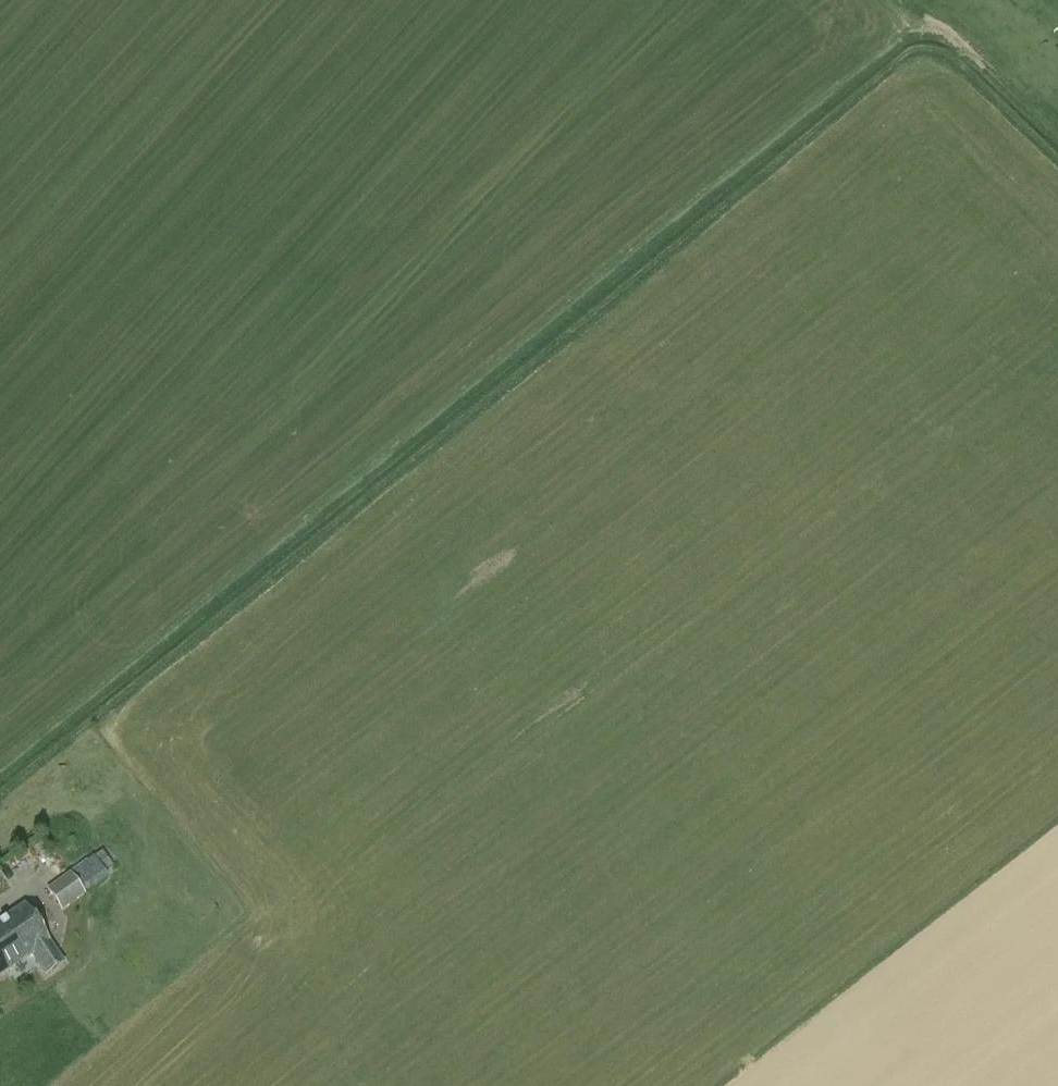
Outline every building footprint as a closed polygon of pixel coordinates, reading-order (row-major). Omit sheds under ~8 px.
[(61,911),(84,895),(83,893),(107,876),(104,872),(113,866),(103,852),(95,858),(94,857),(46,890),(61,911)] [(48,943),(23,907),(0,923),(0,975),(30,955),(45,977),(64,963),(49,942),(48,943)]
